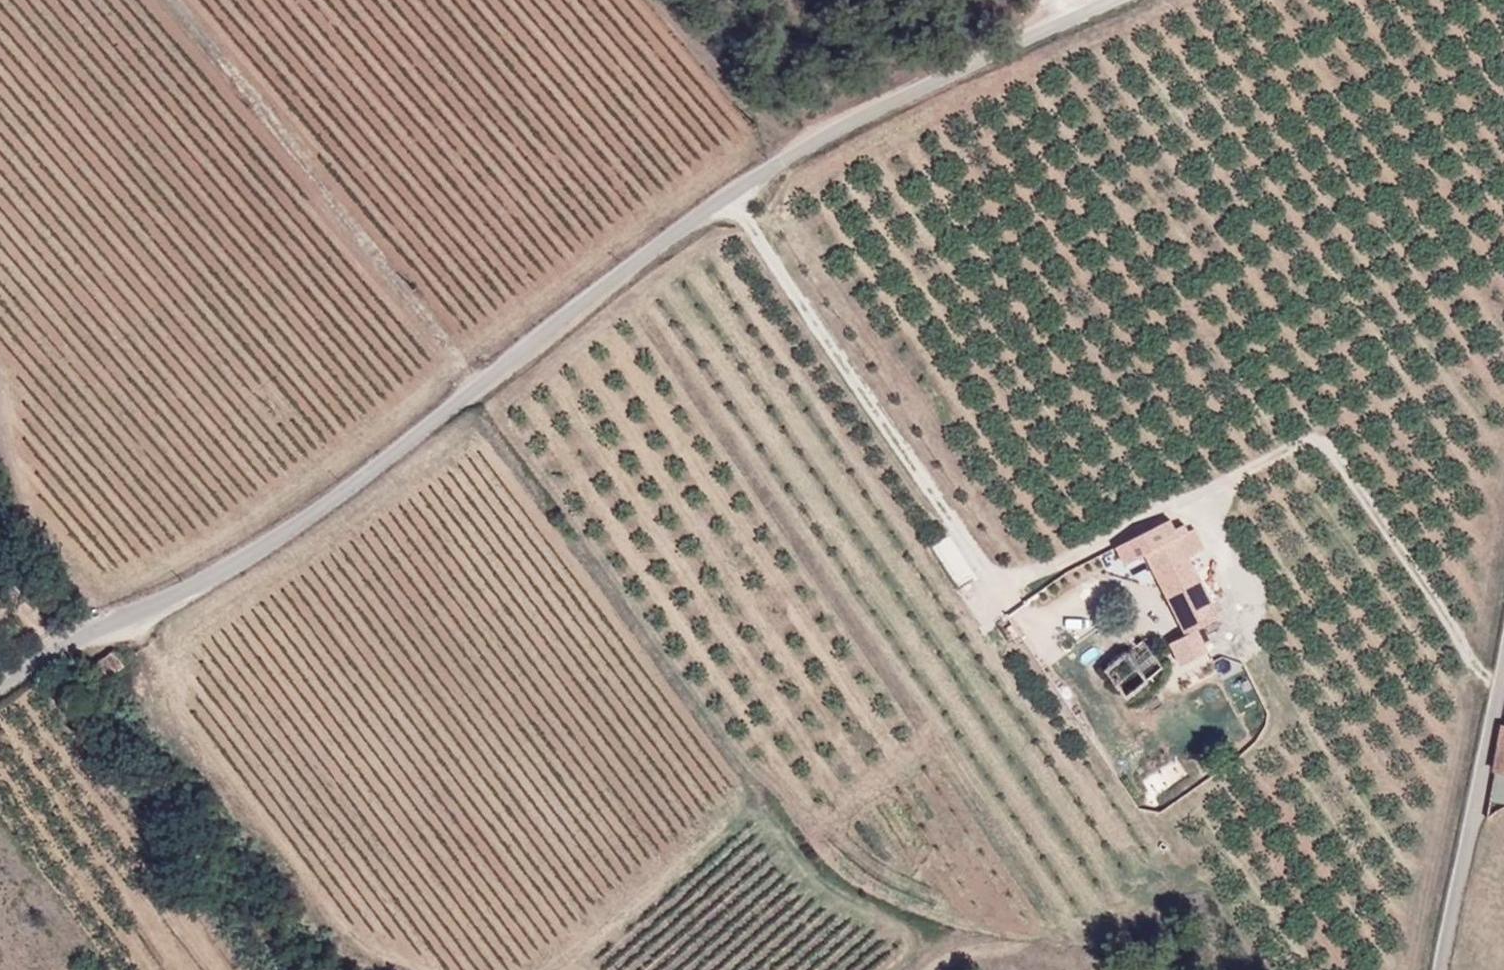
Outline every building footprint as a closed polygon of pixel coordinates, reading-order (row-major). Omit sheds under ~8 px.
[(1203,622),(1224,612),(1196,551),(1209,545),(1196,518),(1180,526),(1174,514),(1118,540),(1130,565),(1152,554),(1187,630),(1173,636),(1184,660),(1214,646),(1203,622)] [(1164,666),(1143,639),(1106,670),(1127,698),(1164,666)] [(125,666),(113,651),(99,662),(109,677),(125,666)] [(1494,770),(1503,772),(1503,725),(1502,724),(1494,770)]
